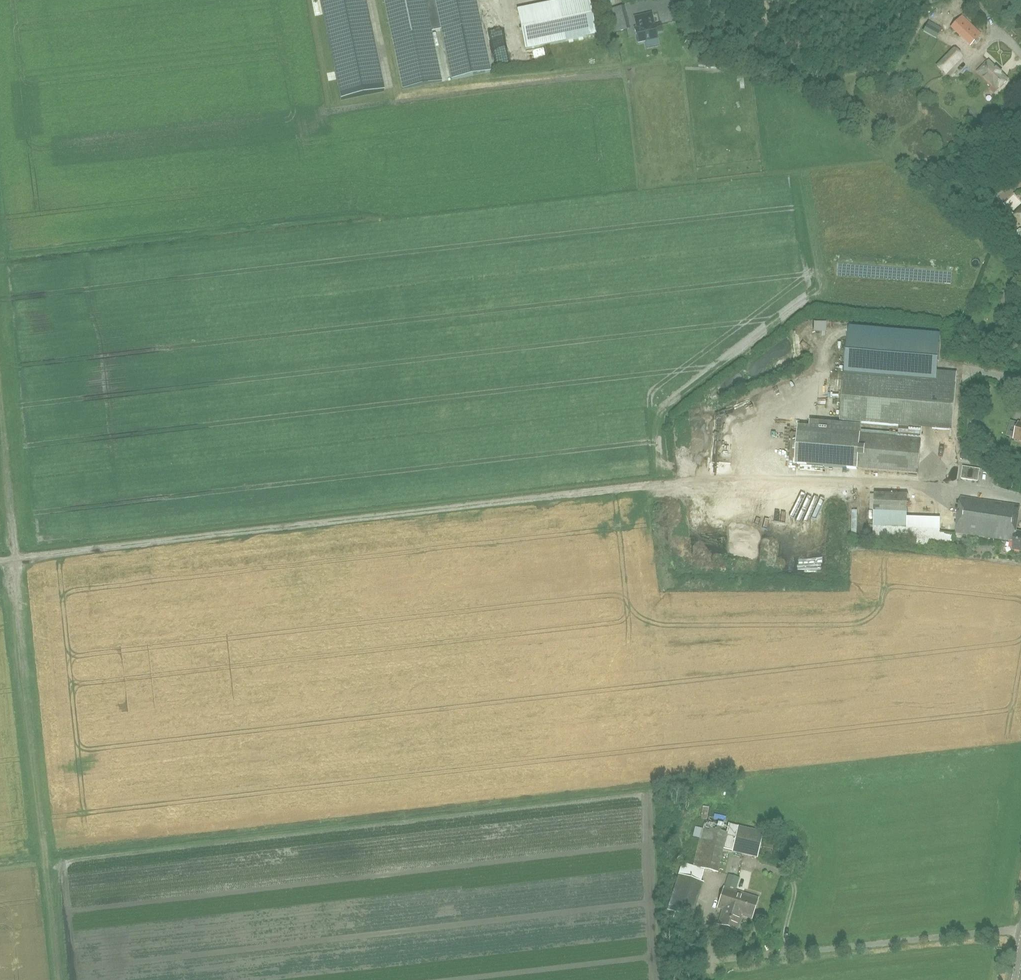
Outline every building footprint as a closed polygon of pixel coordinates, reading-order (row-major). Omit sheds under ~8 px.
[(384,92),(385,92),(366,0),(320,0),(341,101),(384,92)] [(401,60),(411,66),(416,65),(411,62),(417,61),(423,64),(429,53),(434,52),(426,48),(423,31),(428,30),(433,22),(429,0),(390,0),(401,60)] [(481,23),(476,0),(435,0),(442,32),(451,80),(491,72),(481,23)] [(518,10),(526,50),(597,35),(589,0),(567,0),(518,10)] [(636,18),(638,28),(636,28),(639,43),(657,39),(656,33),(663,32),(661,25),(655,26),(653,14),(636,18)] [(980,35),(961,17),(953,27),(971,44),(980,35)] [(940,32),(927,25),(923,32),(936,39),(940,32)] [(946,75),(963,58),(953,48),(936,65),(946,75)] [(995,94),(1008,80),(988,61),(978,72),(993,86),(990,89),(995,94)] [(1020,203),(1020,198),(1018,194),(1009,201),(1014,208),(1020,203)] [(992,218),(1005,233),(1013,225),(1000,211),(992,218)] [(992,345),(994,348),(999,345),(996,339),(990,341),(992,345)] [(930,345),(886,345),(886,354),(894,354),(894,358),(931,358),(930,345)] [(935,360),(763,360),(763,490),(935,490),(935,360)] [(715,427),(723,427),(723,417),(715,417),(715,427)] [(959,448),(958,432),(948,432),(949,449),(959,448)] [(940,526),(907,525),(908,495),(875,494),(874,528),(874,541),(952,548),(952,551),(963,552),(964,549),(953,547),(955,535),(940,532),(940,526)] [(1016,532),(1019,506),(961,497),(956,533),(1014,541),(1013,549),(1020,550),(1020,533),(1016,532)] [(695,835),(701,837),(691,878),(701,881),(704,869),(718,873),(723,850),(758,858),(764,834),(729,825),(727,834),(697,826),(695,835)] [(691,918),(702,883),(678,875),(667,910),(691,918)] [(751,919),(758,899),(724,888),(717,908),(723,910),(740,915),(751,919)] [(740,915),(723,910),(718,925),(735,930),(740,915)]
